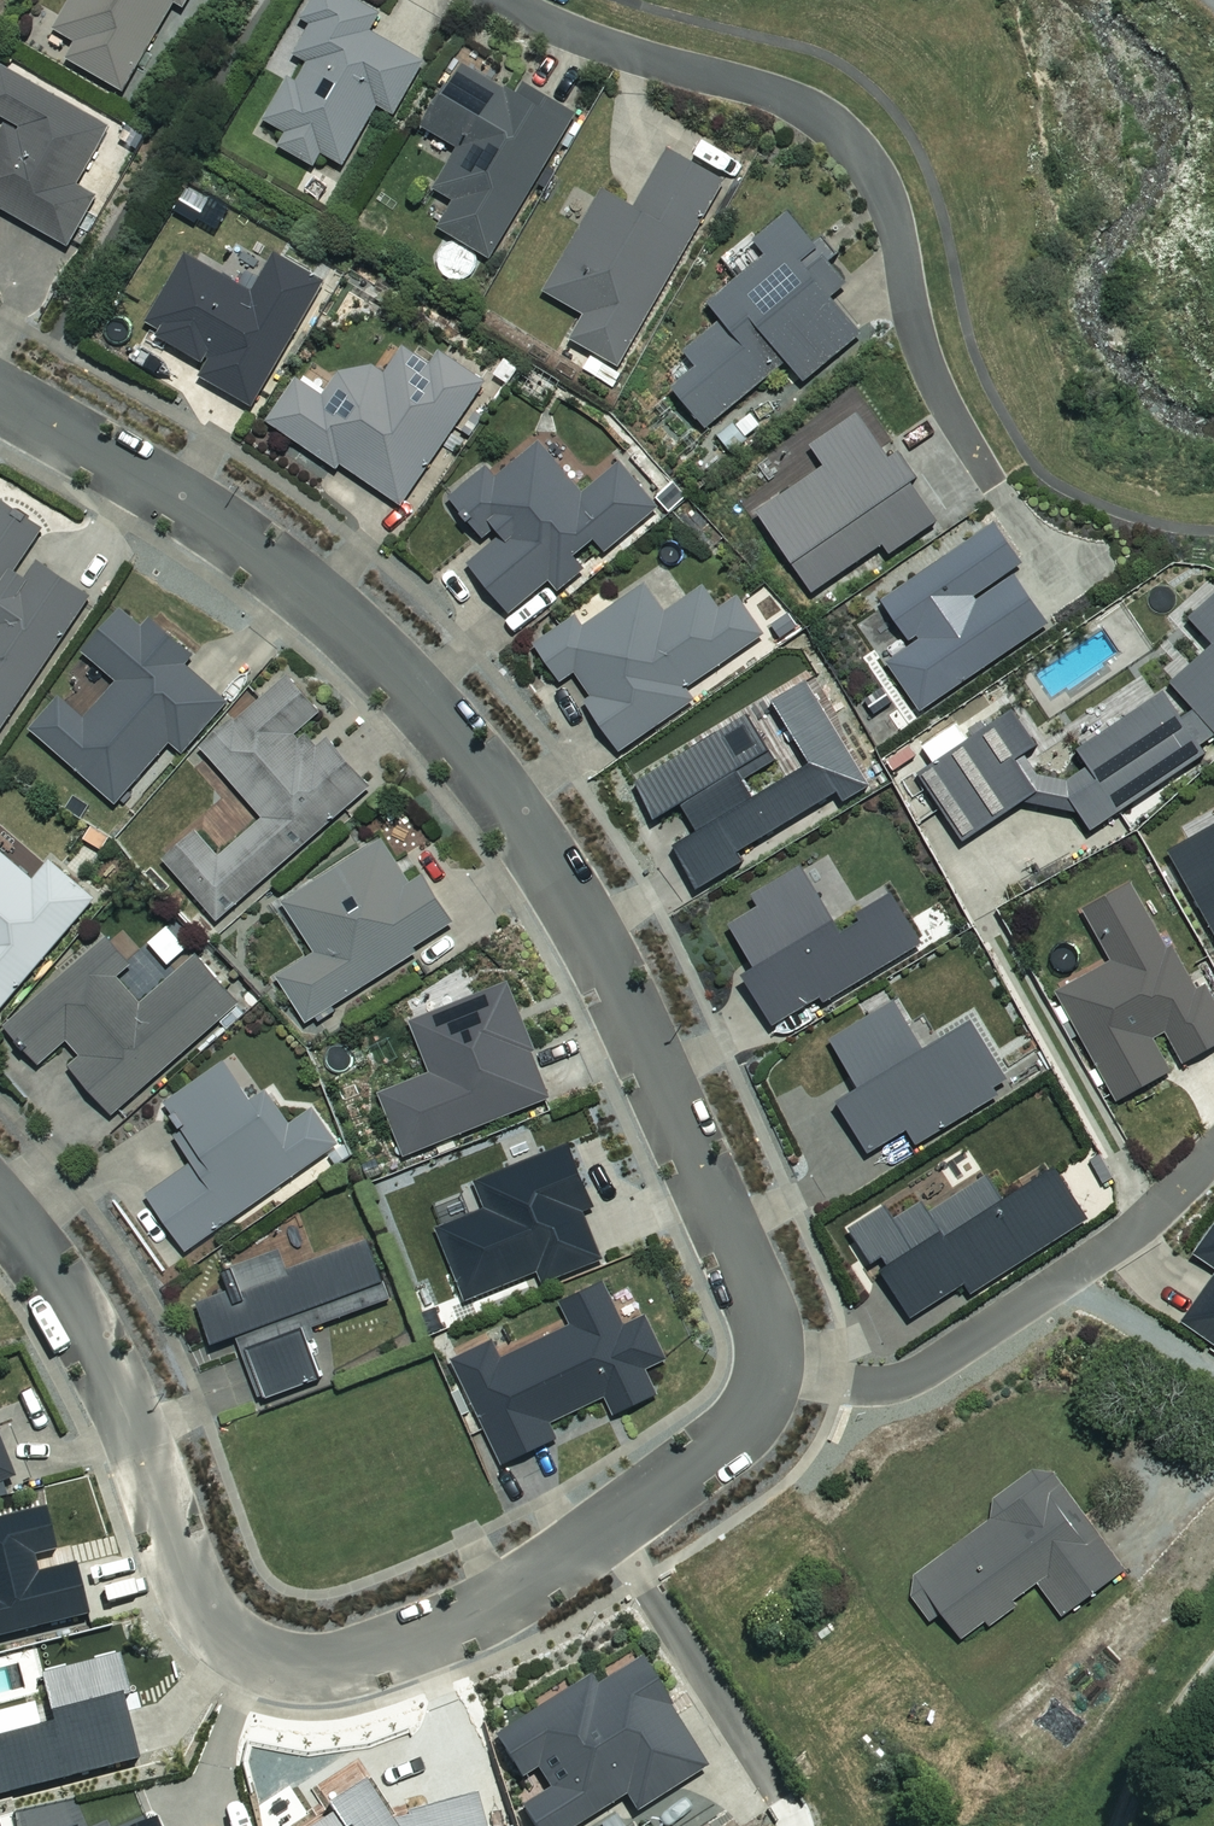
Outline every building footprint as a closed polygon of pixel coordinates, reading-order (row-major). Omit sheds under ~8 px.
[(57,32),(79,46),(70,60),(132,100),(157,61),(151,57),(188,0),(78,0),(57,32)] [(354,0),(321,0),(307,25),(316,31),(300,60),(314,68),(302,88),(293,83),(269,125),(291,137),(284,151),(316,169),(324,155),(348,168),(381,109),(397,118),(426,66),(374,37),(385,18),(354,0)] [(521,102),(467,70),(429,132),(463,153),(439,193),(459,205),(443,233),(491,262),(577,119),(529,90),(521,102)] [(7,72),(0,84),(0,118),(14,125),(0,150),(0,224),(6,213),(72,250),(99,201),(81,191),(114,131),(7,72)] [(728,186),(673,154),(640,212),(608,194),(550,296),(589,319),(574,344),(622,371),(728,186)] [(832,260),(797,216),(760,245),(774,262),(716,309),(728,325),(690,356),(704,373),(679,393),(710,432),(793,366),(808,385),(865,339),(835,301),(853,287),(832,260)] [(257,299),(193,261),(149,334),(211,370),(205,382),(218,390),(254,411),(327,288),(280,260),(257,299)] [(439,370),(412,350),(392,379),(374,371),(346,378),(329,402),(304,384),(274,426),(342,474),(347,468),(404,508),(490,387),(448,357),(439,370)] [(755,508),(810,589),(883,541),(889,550),(936,519),(909,479),(917,474),(899,446),(889,453),(859,409),(809,442),(823,463),(755,508)] [(590,498),(544,447),(503,483),(491,470),(455,503),(489,540),(500,530),(507,539),(473,569),(517,617),(553,584),(558,591),(607,547),(611,552),(660,508),(623,467),(590,498)] [(7,507),(0,518),(0,734),(1,734),(93,601),(31,558),(47,534),(7,507)] [(883,659),(916,708),(1048,621),(1014,571),(975,596),(973,592),(1020,561),(993,521),(881,595),(910,638),(916,634),(917,636),(883,659)] [(670,618),(651,590),(589,631),(583,622),(542,650),(567,686),(581,676),(597,700),(591,704),(623,752),(697,703),(689,692),(771,636),(747,601),(724,617),(708,593),(670,618)] [(916,772),(962,840),(1023,799),(1079,810),(1091,828),(1205,750),(1200,742),(1213,734),(1213,591),(1186,614),(1212,641),(1169,680),(1194,706),(1180,715),(1163,690),(1077,748),(1088,765),(1066,778),(1037,772),(1023,751),(1036,743),(1011,708),(916,772)] [(149,634),(127,615),(90,659),(123,687),(92,722),(67,700),(36,735),(119,807),(172,746),(189,761),(234,709),(188,669),(196,659),(157,625),(149,634)] [(329,715),(296,678),(210,755),(268,821),(224,861),(201,836),(169,864),(224,926),(375,792),(317,725),(329,715)] [(1166,847),(1213,930),(1213,819),(1166,847)] [(416,889),(388,846),(290,908),(321,958),(283,982),(309,1023),(460,928),(429,881),(416,889)] [(0,852),(0,1017),(99,901),(57,865),(39,886),(0,852)] [(740,972),(770,1023),(818,995),(822,1003),(922,945),(891,892),(855,912),(859,918),(839,930),(800,863),(750,892),(757,904),(729,921),(754,963),(740,972)] [(1112,1098),(1171,1066),(1153,1032),(1164,1027),(1182,1061),(1213,1044),(1213,1001),(1203,982),(1195,987),(1171,943),(1167,946),(1132,881),(1082,908),(1110,959),(1054,990),(1112,1098)] [(137,968),(113,941),(12,1029),(44,1067),(71,1043),(86,1059),(75,1069),(116,1116),(242,1006),(202,959),(145,1008),(122,981),(137,968)] [(376,1092),(403,1156),(549,1096),(531,1050),(534,1049),(505,978),(408,1018),(429,1070),(376,1092)] [(907,1127),(917,1143),(998,1094),(993,1085),(1008,1077),(971,1015),(920,1045),(893,999),(828,1038),(858,1088),(835,1101),(866,1151),(907,1127)] [(257,1105),(231,1068),(172,1108),(190,1133),(181,1140),(199,1167),(153,1199),(190,1253),(343,1148),(319,1113),(296,1129),(272,1094),(257,1105)] [(434,1225),(464,1299),(535,1271),(540,1284),(604,1258),(584,1209),(594,1205),(568,1140),(472,1178),(483,1206),(434,1225)] [(880,1268),(909,1315),(962,1282),(967,1291),(1086,1217),(1053,1165),(1001,1197),(986,1172),(928,1208),(922,1198),(893,1216),(885,1202),(847,1226),(869,1263),(881,1256),(886,1264),(880,1268)] [(1190,1249),(1213,1266),(1213,1216),(1190,1249)] [(286,1256),(231,1277),(238,1295),(204,1307),(221,1352),(243,1343),(265,1404),(327,1380),(311,1338),(396,1306),(373,1245),(293,1274),(286,1256)] [(1179,1318),(1213,1343),(1213,1268),(1179,1318)] [(448,1356),(497,1464),(557,1437),(549,1421),(604,1396),(613,1415),(657,1394),(645,1368),(666,1358),(646,1314),(625,1323),(605,1279),(557,1300),(568,1324),(501,1354),(492,1336),(448,1356)] [(0,1439),(0,1489),(17,1483),(0,1439)] [(989,1516),(912,1574),(963,1640),(1038,1583),(1062,1615),(1127,1566),(1054,1470),(1031,1467),(994,1496),(989,1516)] [(138,1758),(122,1693),(130,1691),(120,1652),(44,1671),(56,1717),(0,1732),(0,1793),(138,1758)] [(547,1787),(520,1804),(534,1825),(572,1825),(622,1795),(633,1812),(707,1766),(640,1658),(596,1685),(589,1674),(491,1734),(519,1778),(535,1768),(547,1787)] [(157,1814),(130,1825),(163,1825),(157,1814)]
